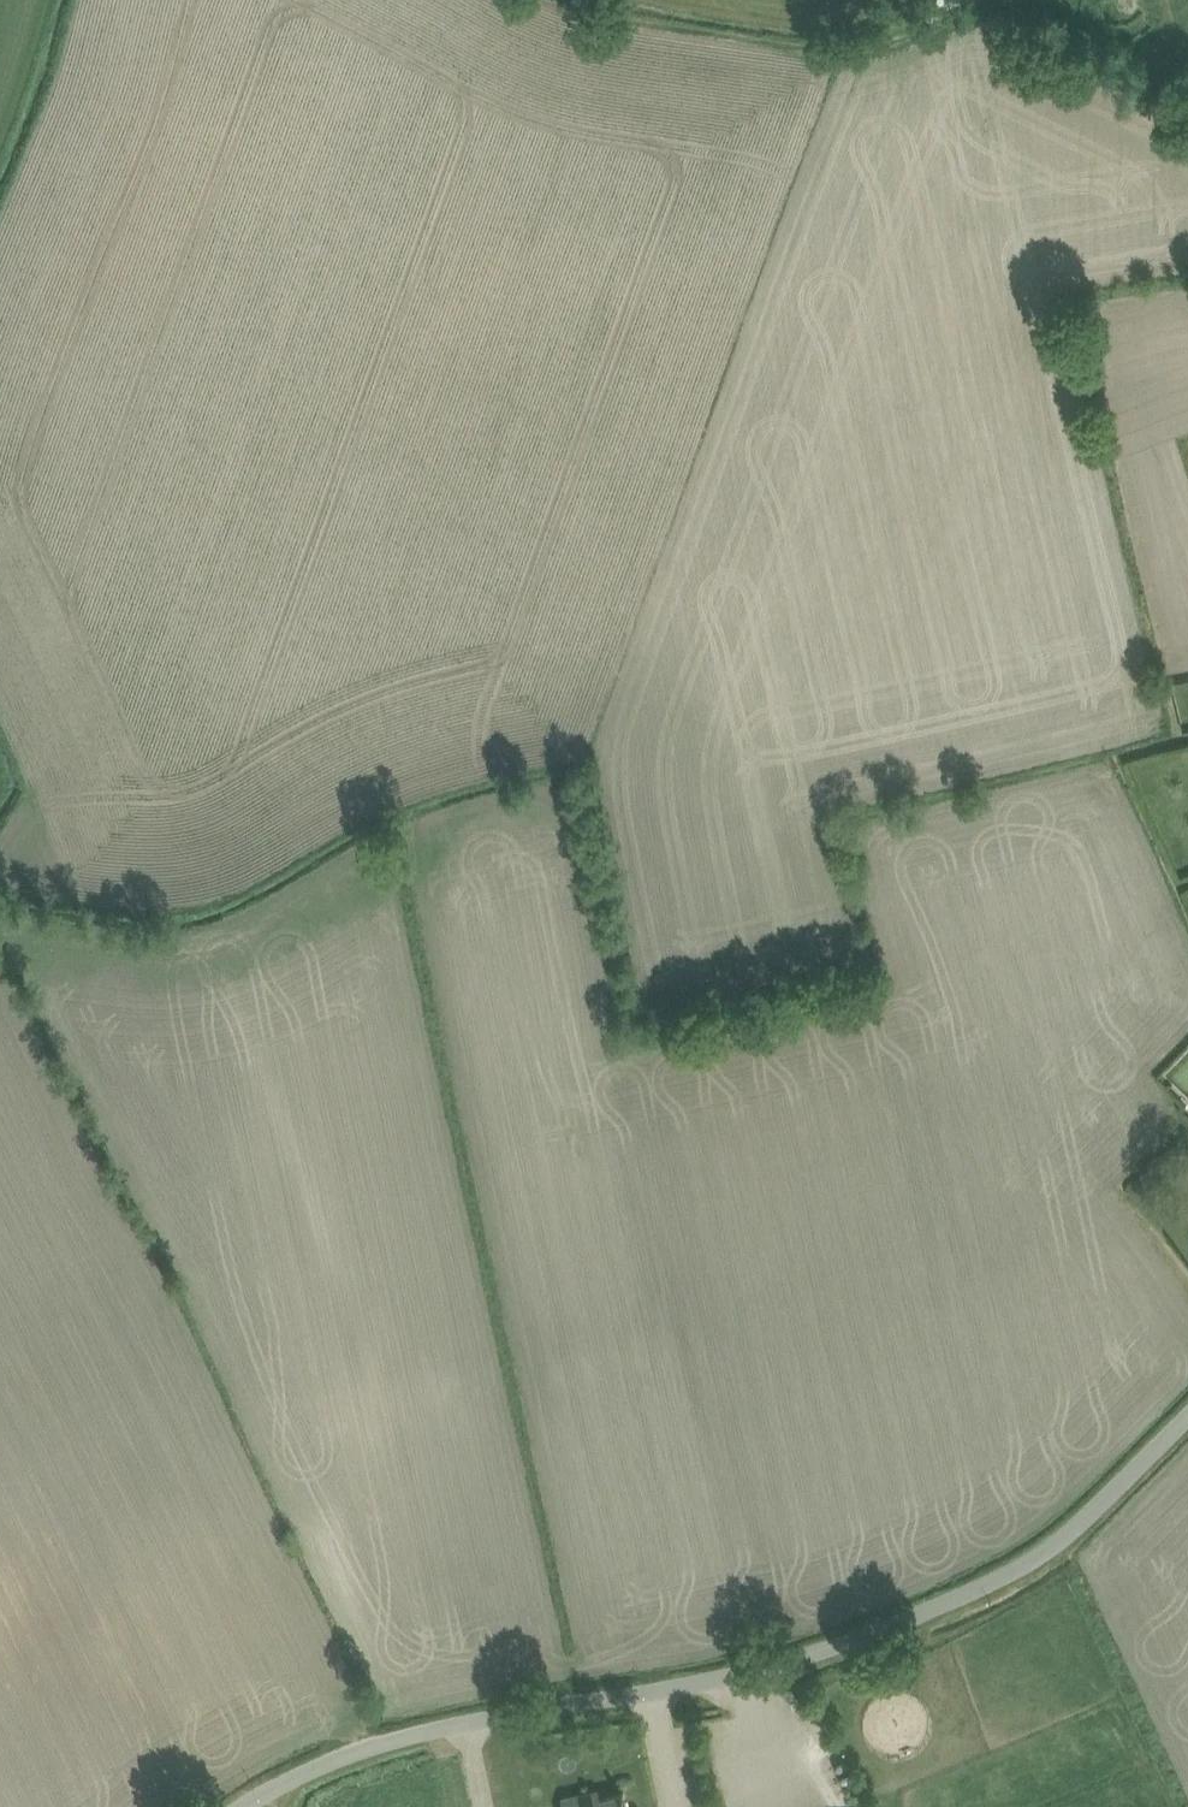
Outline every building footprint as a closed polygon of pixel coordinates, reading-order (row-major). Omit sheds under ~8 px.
[(565,1797),(567,1806),(628,1806),(624,1792),(586,1801),(584,1793),(565,1797)]
